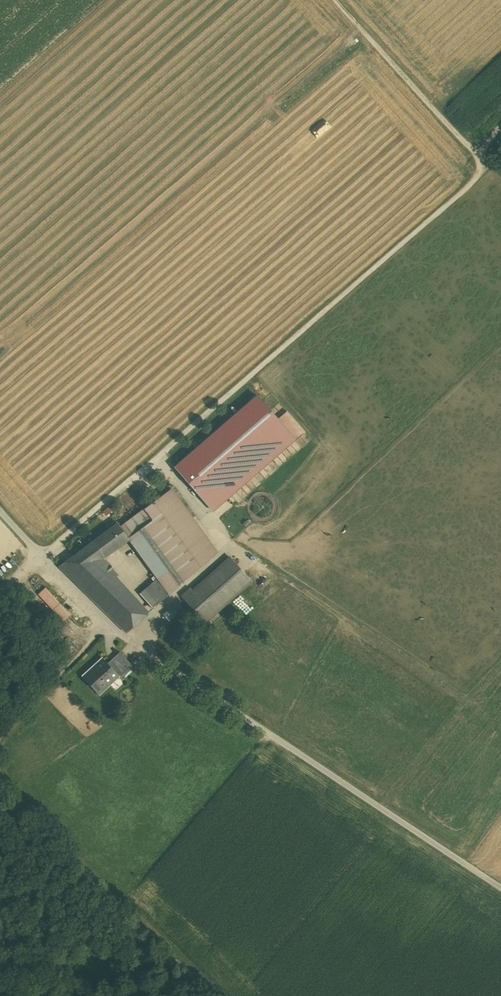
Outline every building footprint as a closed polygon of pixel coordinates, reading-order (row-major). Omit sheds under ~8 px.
[(258,397),(176,467),(212,510),(294,440),(258,397)] [(153,521),(129,539),(160,579),(141,593),(152,607),(215,553),(169,490),(144,509),(153,521)] [(153,521),(144,509),(121,527),(129,539),(153,521)] [(121,527),(118,524),(59,567),(126,632),(148,614),(110,573),(113,569),(104,558),(129,539),(121,527)] [(253,581),(229,554),(182,595),(206,622),(253,581)] [(37,593),(61,621),(69,614),(45,587),(37,593)] [(179,600),(163,613),(170,621),(185,608),(179,600)] [(103,655),(81,676),(100,696),(121,676),(123,678),(135,667),(120,651),(109,662),(103,655)]
